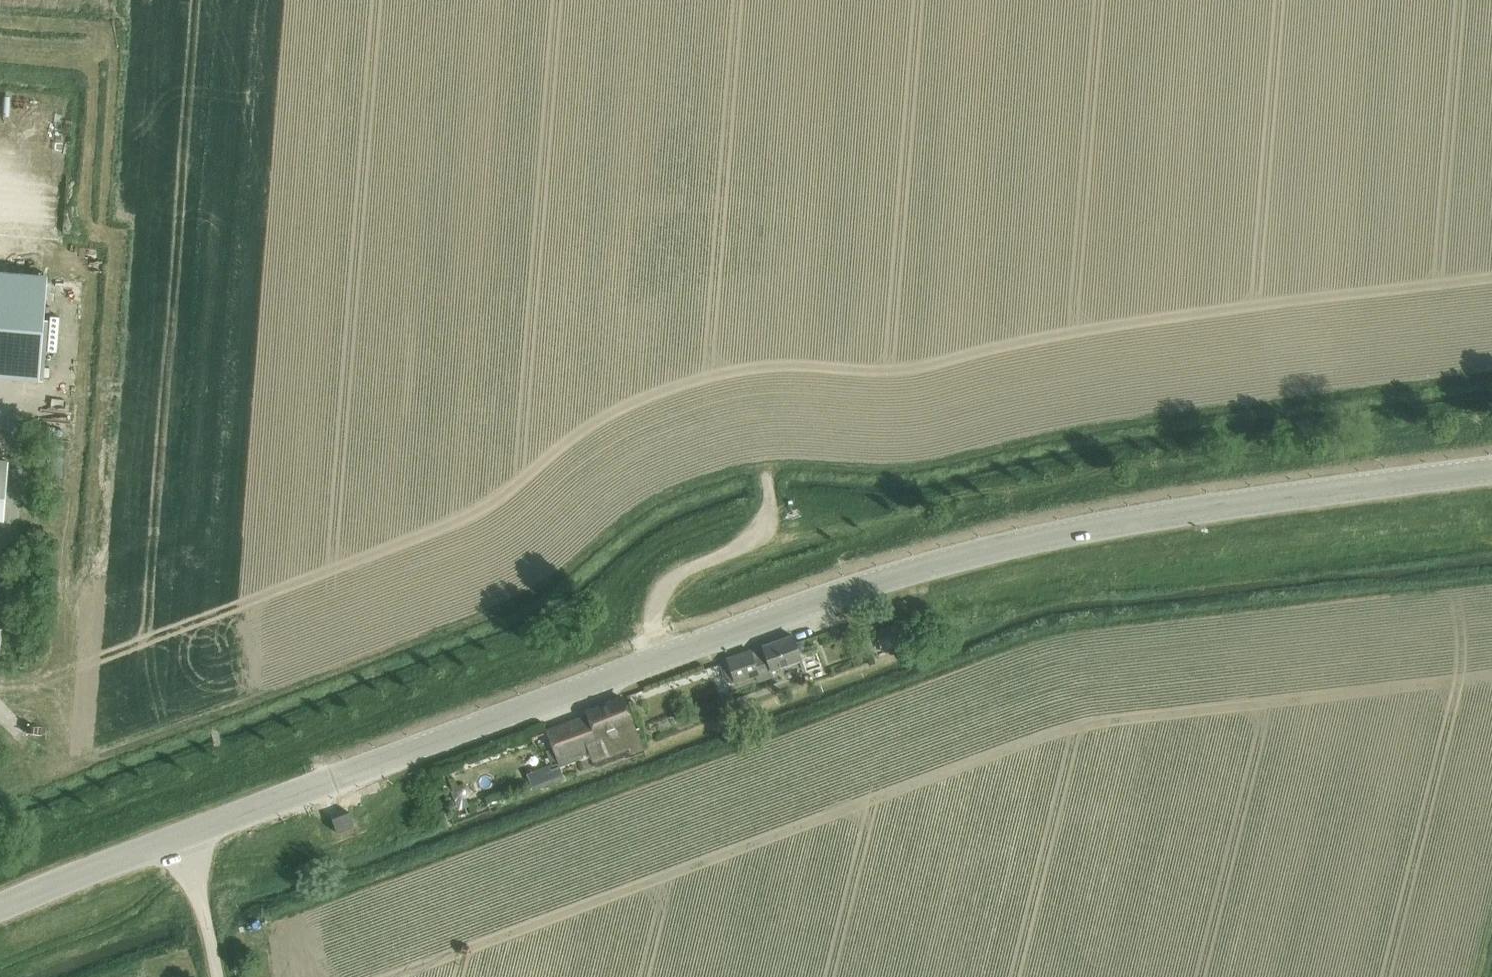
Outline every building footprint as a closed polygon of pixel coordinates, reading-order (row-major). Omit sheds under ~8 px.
[(39,382),(48,281),(0,277),(0,379),(39,382)] [(5,523),(10,461),(0,460),(0,522),(5,523)] [(902,625),(875,633),(880,647),(893,643),(893,642),(906,638),(902,625)] [(728,660),(728,661),(721,664),(728,683),(735,680),(736,683),(756,676),(758,682),(773,677),(771,671),(803,659),(801,654),(808,651),(804,641),(797,644),(794,636),(763,647),(766,654),(754,658),(752,651),(728,660)] [(746,697),(737,702),(740,709),(749,705),(746,698),(746,697)] [(549,733),(556,750),(562,766),(583,758),(578,747),(586,744),(593,762),(629,747),(632,753),(643,748),(629,712),(624,714),(619,702),(591,713),(592,716),(549,733)] [(541,768),(526,774),(532,789),(535,788),(555,780),(551,770),(549,765),(546,766),(541,768)] [(559,767),(551,770),(555,780),(563,777),(563,776),(559,767)] [(455,790),(455,792),(457,798),(462,800),(466,799),(468,798),(470,794),(469,787),(462,784),(457,786),(455,790)] [(350,813),(332,819),(338,833),(355,827),(350,813)]
